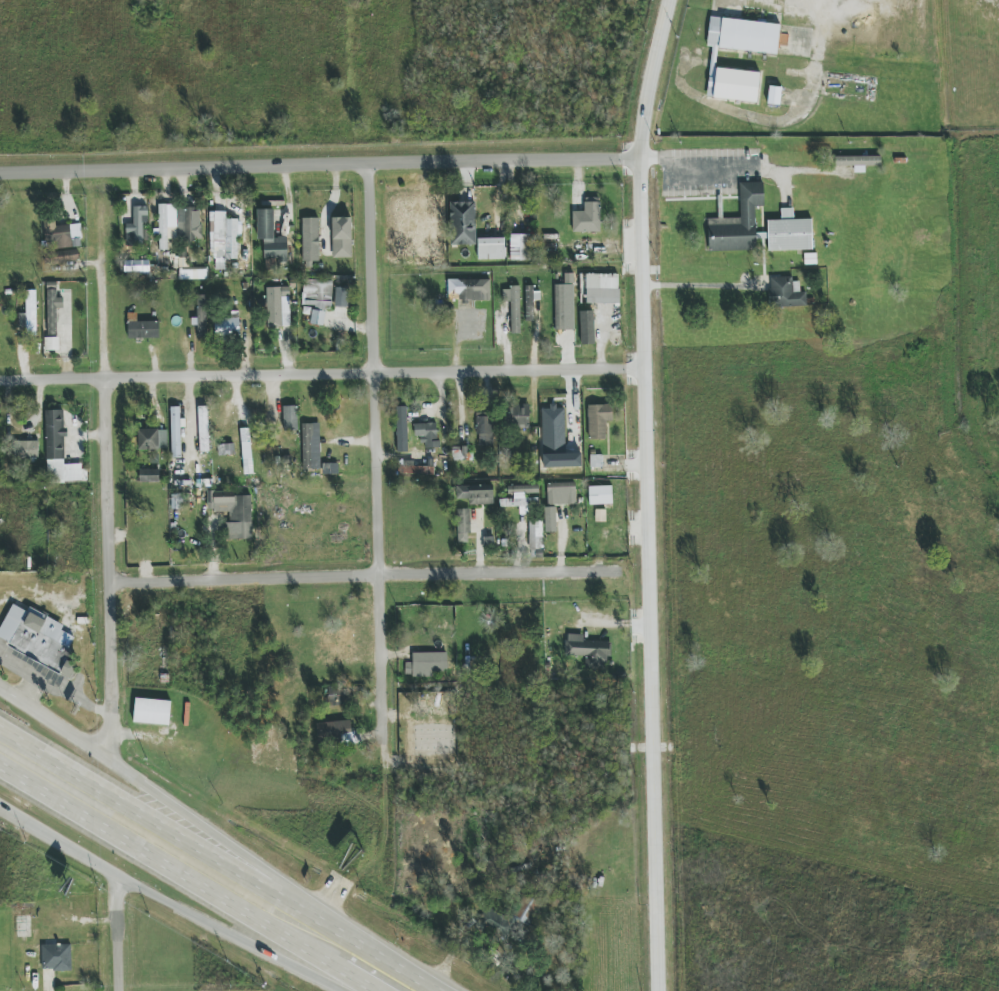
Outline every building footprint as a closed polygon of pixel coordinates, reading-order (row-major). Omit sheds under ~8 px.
[(760,72),(715,68),(717,48),(777,54),(780,24),(710,17),(707,47),(712,47),(707,97),(757,102),(760,72)] [(782,87),(769,86),(767,105),(780,106),(782,87)] [(881,166),(881,157),(835,156),(835,166),(856,166),(856,172),(863,172),(863,166),(881,166)] [(740,183),(741,218),(708,219),(709,251),(756,250),(755,207),(764,207),(764,183),(740,183)] [(601,232),(600,198),(584,198),(584,211),(572,212),(573,233),(601,232)] [(475,202),(449,202),(451,246),(476,245),(475,202)] [(168,240),(201,240),(201,208),(176,208),(176,204),(157,204),(157,237),(159,237),(159,250),(168,250),(168,240)] [(143,245),(143,223),(148,223),(147,206),(133,207),(133,224),(126,224),(126,246),(143,245)] [(813,250),(812,219),(794,220),(793,208),(781,208),(781,220),(768,221),(768,251),(813,250)] [(274,209),(257,210),(258,240),(263,240),(264,259),(287,259),(287,238),(274,238),(274,209)] [(212,270),(225,270),(225,259),(242,259),(240,219),(227,220),(226,212),(210,212),(212,270)] [(352,217),(332,218),(333,258),(352,258),(352,217)] [(319,264),(319,218),(303,218),(303,265),(319,264)] [(56,249),(82,246),(80,224),(54,226),(56,249)] [(530,234),(510,235),(510,261),(531,261),(530,234)] [(478,239),(478,260),(505,259),(504,238),(478,239)] [(58,252),(59,264),(79,262),(78,250),(58,252)] [(207,270),(180,270),(180,280),(207,279),(207,270)] [(619,304),(618,274),(585,274),(585,304),(619,304)] [(771,307),(806,306),(806,292),(800,292),(799,278),(769,279),(771,307)] [(333,281),(305,280),(304,308),(311,308),(311,325),(325,326),(325,306),(332,307),(333,281)] [(458,280),(458,300),(490,301),(490,280),(458,280)] [(574,330),(573,285),(554,285),(554,330),(574,330)] [(289,287),(266,288),(266,327),(290,327),(289,287)] [(349,307),(349,288),(336,288),(336,307),(349,307)] [(503,288),(503,301),(510,301),(511,334),(520,334),(520,288),(503,288)] [(533,300),(540,300),(540,288),(525,288),(526,322),(534,322),(533,300)] [(47,337),(58,337),(57,309),(64,308),(64,298),(57,298),(57,289),(46,289),(47,337)] [(36,290),(26,291),(26,314),(19,314),(19,326),(28,326),(28,335),(37,335),(36,290)] [(206,295),(196,295),(198,337),(207,337),(206,295)] [(580,344),(594,344),(594,311),(580,311),(580,344)] [(240,337),(239,314),(214,314),(215,342),(228,342),(228,337),(240,337)] [(159,338),(159,321),(135,322),(135,321),(128,321),(128,339),(159,338)] [(530,405),(509,405),(509,428),(529,428),(530,405)] [(588,405),(589,440),(606,439),(605,421),(613,421),(612,405),(588,405)] [(283,407),(284,430),(298,430),(297,406),(283,407)] [(181,458),(180,407),(170,407),(172,458),(181,458)] [(200,453),(209,452),(207,407),(198,407),(200,453)] [(407,407),(396,407),(397,452),(408,452),(407,407)] [(564,408),(557,408),(557,407),(542,407),(543,468),(582,467),(582,453),(566,453),(564,408)] [(47,482),(82,482),(82,464),(65,464),(64,410),(45,410),(47,482)] [(493,414),(476,414),(477,446),(494,445),(493,414)] [(415,424),(415,437),(422,437),(423,448),(438,448),(437,423),(415,424)] [(320,469),(320,424),(302,424),(303,470),(320,469)] [(242,428),(243,475),(252,475),(251,428),(242,428)] [(138,430),(138,450),(167,450),(167,429),(138,430)] [(38,459),(39,441),(14,441),(13,458),(38,459)] [(218,456),(226,456),(226,468),(235,467),(234,441),(217,442),(218,456)] [(452,447),(452,461),(468,460),(467,447),(452,447)] [(603,456),(590,455),(590,468),(602,468),(603,456)] [(398,474),(434,475),(435,467),(414,466),(414,461),(399,461),(398,474)] [(159,483),(160,470),(139,469),(139,482),(159,483)] [(547,483),(548,505),(576,504),(575,483),(547,483)] [(456,486),(457,500),(469,500),(469,505),(493,504),(493,485),(456,486)] [(499,507),(519,507),(519,515),(535,514),(535,498),(526,498),(526,494),(539,493),(539,486),(507,486),(507,498),(499,498),(499,507)] [(612,486),(589,487),(589,505),(613,504),(612,486)] [(252,539),(252,495),(218,495),(218,496),(208,496),(208,511),(230,511),(230,522),(225,522),(225,540),(252,539)] [(469,509),(456,509),(457,543),(470,543),(469,509)] [(545,514),(545,533),(556,532),(556,513),(545,514)] [(528,558),(542,558),(543,521),(529,521),(528,558)] [(78,666),(65,660),(75,637),(61,631),(64,624),(30,609),(28,612),(12,604),(0,630),(0,645),(73,678),(78,666)] [(585,668),(609,669),(609,642),(583,642),(584,635),(566,635),(565,656),(585,656),(585,668)] [(447,652),(413,653),(413,663),(405,663),(405,675),(447,674),(447,652)] [(327,685),(326,705),(347,706),(348,687),(327,685)] [(171,702),(136,698),(133,722),(169,726),(171,702)] [(484,923),(509,936),(514,925),(519,927),(520,926),(528,930),(541,903),(525,896),(513,920),(491,909),(484,923)] [(71,944),(42,945),(43,971),(72,970),(71,944)]
